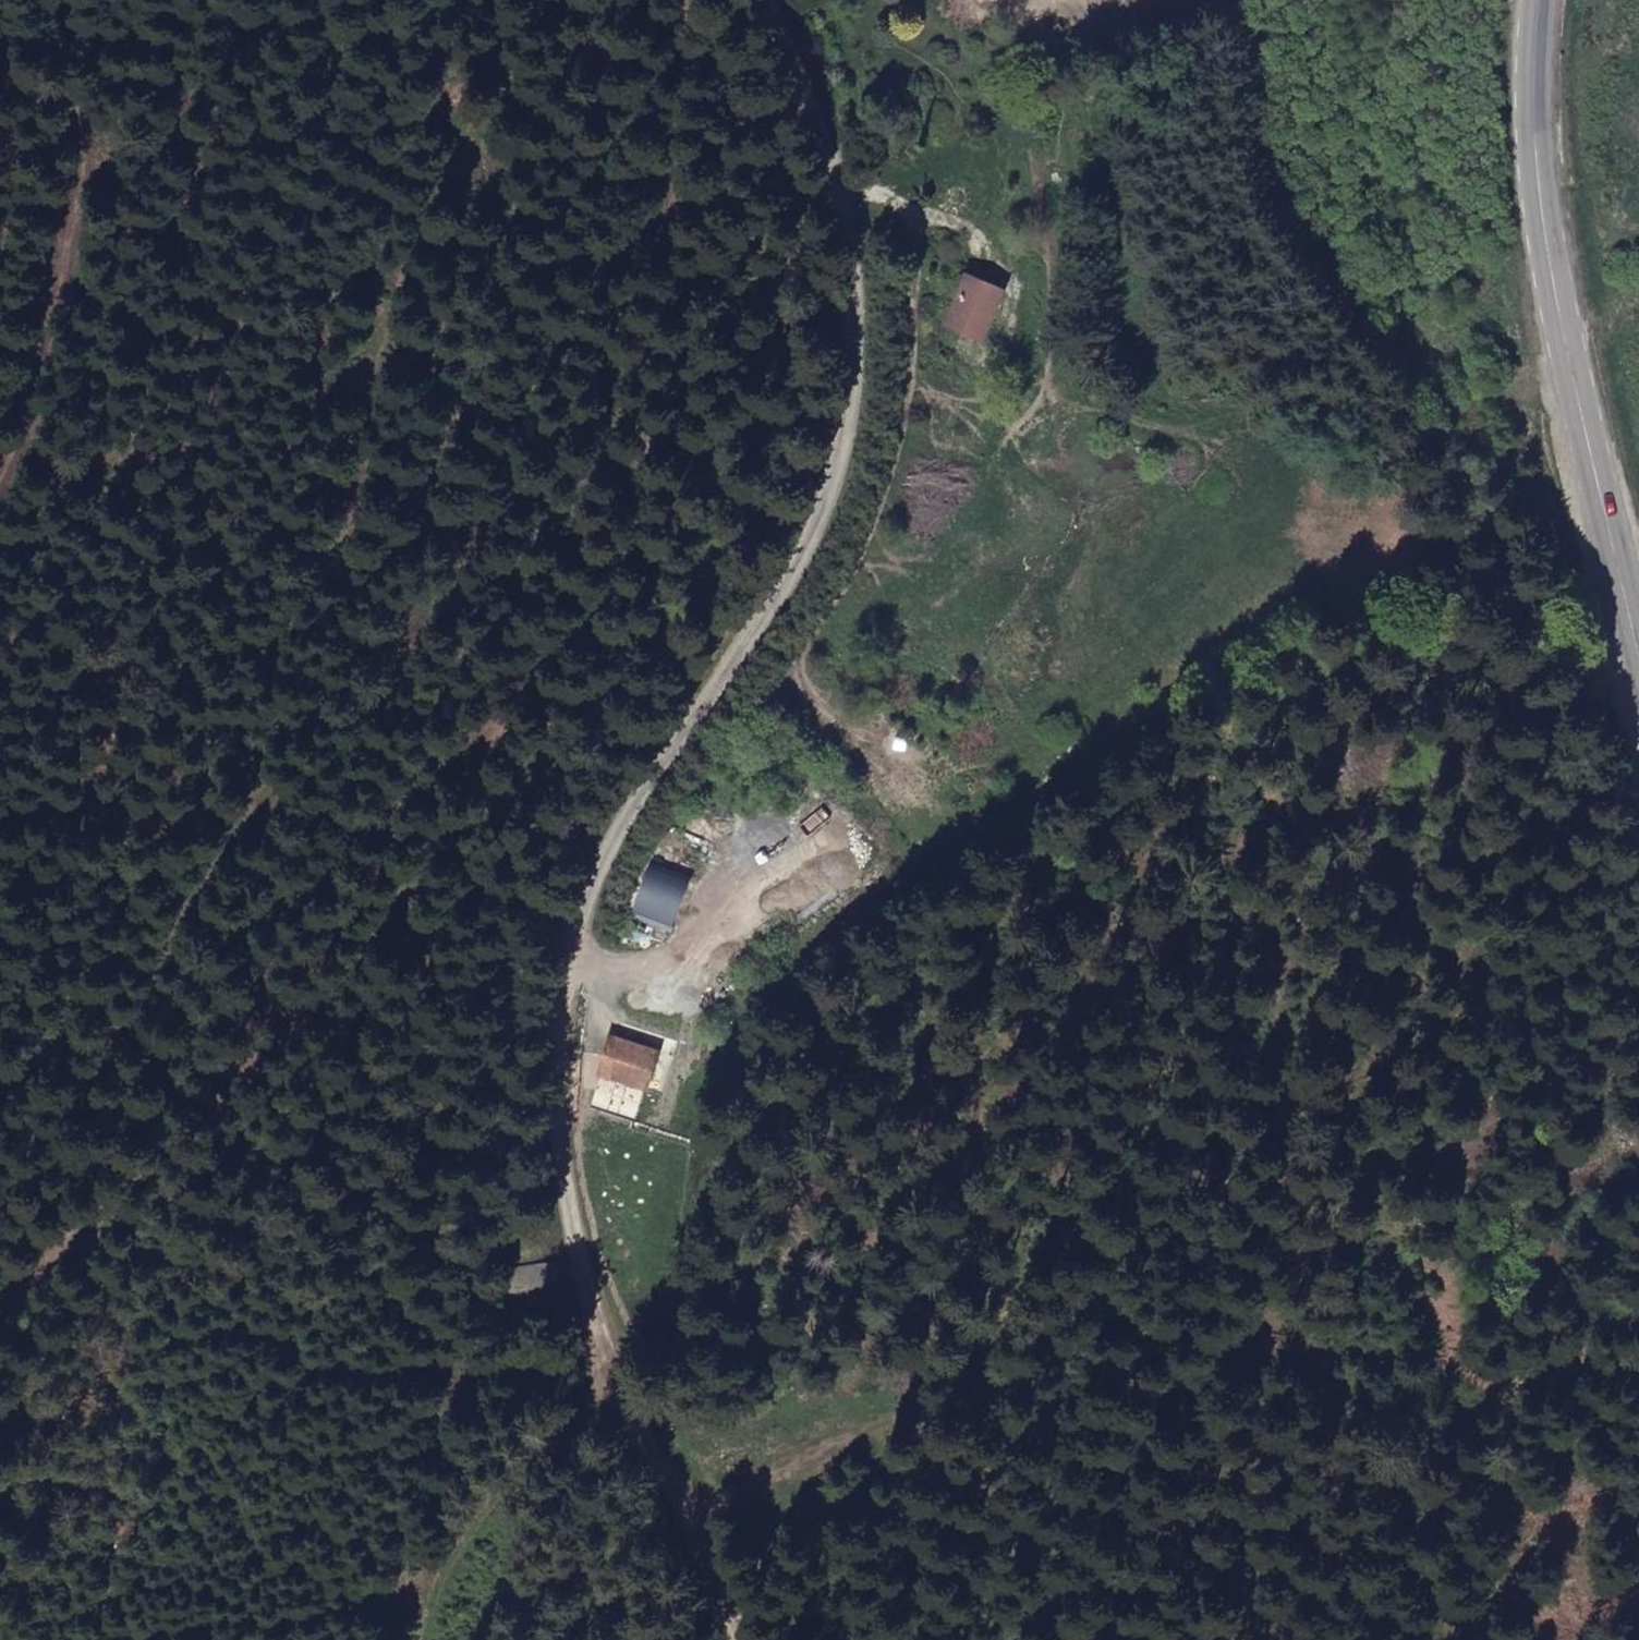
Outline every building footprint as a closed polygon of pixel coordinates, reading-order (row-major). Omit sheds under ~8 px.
[(654,1052),(612,1037),(601,1075),(642,1089),(654,1052)] [(508,1292),(548,1285),(556,1278),(555,1267),(544,1262),(504,1269),(508,1292)]
